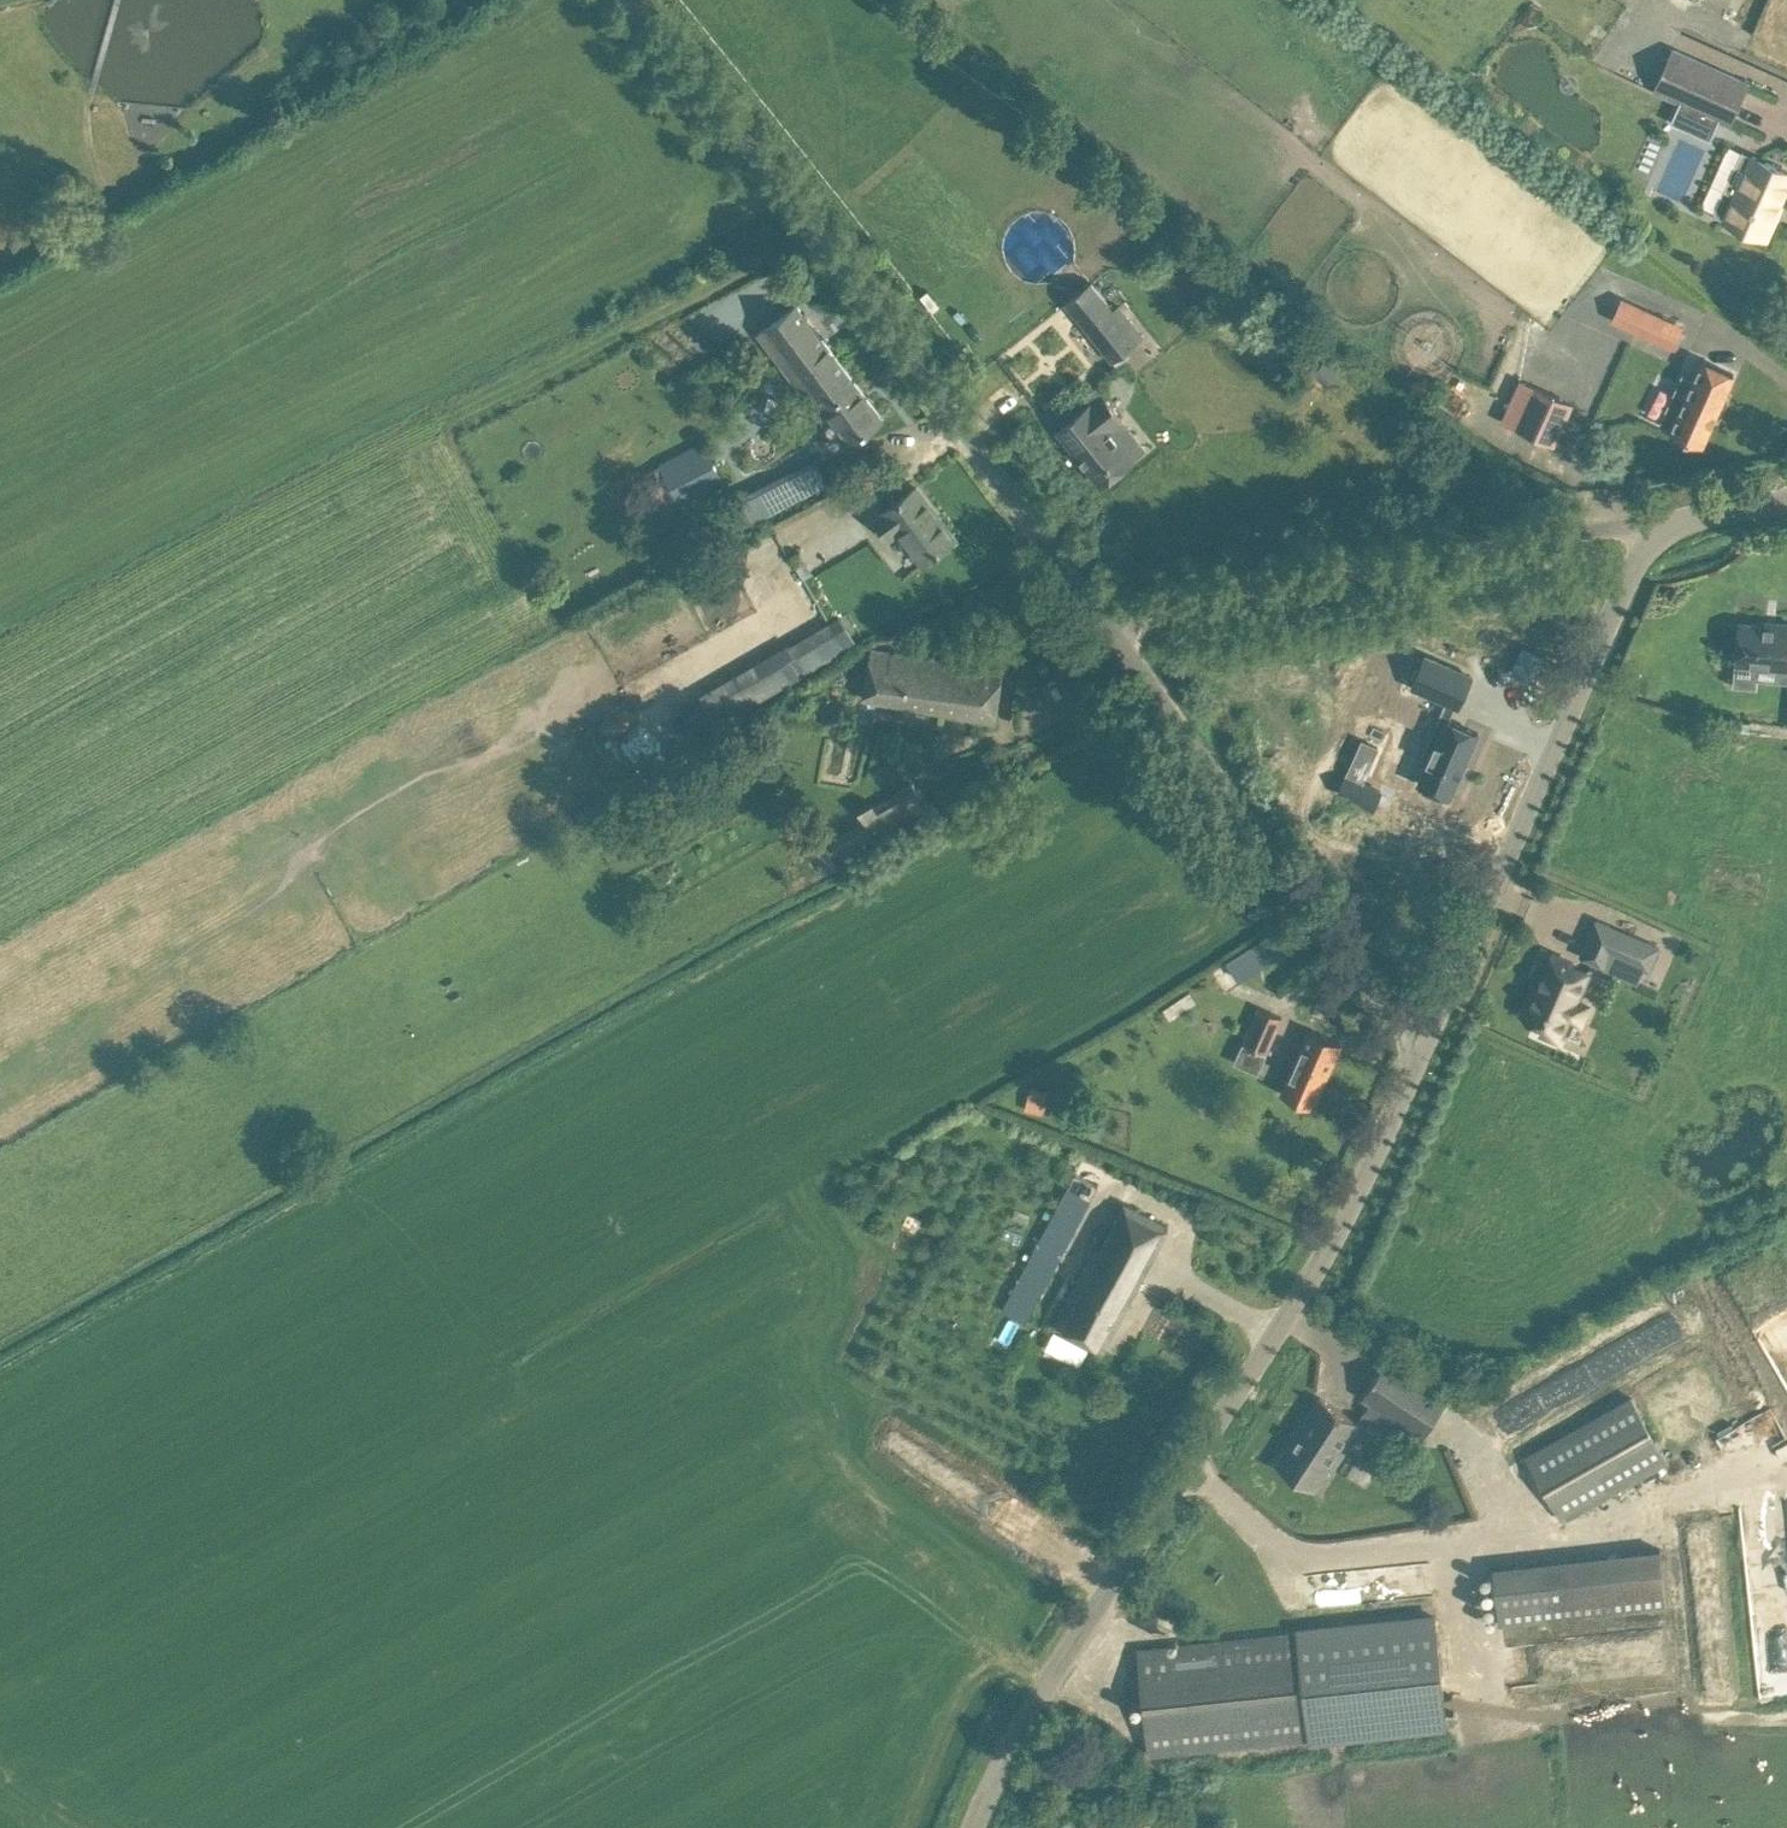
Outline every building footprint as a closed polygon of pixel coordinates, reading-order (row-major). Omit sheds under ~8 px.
[(1674,48),(1655,89),(1730,123),(1749,82),(1674,48)] [(1772,219),(1786,185),(1786,170),(1753,155),(1736,194),(1725,189),(1715,211),(1726,216),(1725,218),(1767,237),(1775,220),(1772,219)] [(1158,266),(1147,276),(1154,283),(1165,274),(1158,266)] [(1091,281),(1066,301),(1113,359),(1138,339),(1091,281)] [(1611,318),(1675,346),(1685,324),(1621,296),(1611,318)] [(797,304),(760,332),(823,416),(830,411),(852,441),(883,418),(797,304)] [(1672,427),(1671,429),(1702,443),(1734,372),(1703,358),(1685,397),(1675,392),(1661,423),(1672,427)] [(1323,361),(1318,369),(1333,379),(1338,371),(1323,361)] [(1555,443),(1573,403),(1521,379),(1503,420),(1555,443)] [(1057,428),(1101,483),(1134,457),(1110,427),(1123,418),(1104,394),(1091,404),(1090,402),(1057,428)] [(725,485),(703,440),(660,461),(682,506),(725,485)] [(816,464),(738,504),(749,524),(826,484),(816,464)] [(902,497),(885,509),(886,510),(876,518),(890,537),(900,529),(924,561),(955,537),(917,486),(902,497)] [(829,621),(712,689),(728,717),(846,649),(829,621)] [(1786,666),(1786,623),(1776,622),(1776,626),(1740,622),(1736,661),(1786,666)] [(871,652),(863,698),(908,705),(996,721),(1004,671),(902,656),(871,652)] [(1446,700),(1423,752),(1430,755),(1421,776),(1453,791),(1481,727),(1453,714),(1452,714),(1456,704),(1459,706),(1473,674),(1427,653),(1412,685),(1446,700)] [(1363,734),(1396,706),(1383,691),(1350,718),(1363,734)] [(1308,756),(1328,777),(1357,750),(1337,729),(1308,756)] [(1379,791),(1346,776),(1338,793),(1371,808),(1379,791)] [(824,876),(825,875),(880,843),(877,839),(930,809),(913,780),(859,811),(864,819),(810,850),(810,851),(824,876)] [(1263,914),(1258,907),(1248,913),(1253,920),(1263,914)] [(1650,969),(1660,946),(1596,919),(1581,954),(1605,964),(1611,952),(1650,969)] [(1292,948),(1278,928),(1228,961),(1242,981),(1292,948)] [(1579,999),(1591,972),(1571,963),(1572,960),(1553,952),(1540,982),(1536,980),(1522,1012),(1544,1022),(1540,1032),(1561,1041),(1571,1018),(1580,1022),(1589,1003),(1579,999)] [(1257,1007),(1243,1041),(1246,1043),(1267,1052),(1282,1017),(1257,1007)] [(1282,1092),(1313,1106),(1341,1042),(1310,1028),(1282,1092)] [(1051,1093),(1032,1087),(1026,1107),(1046,1112),(1051,1093)] [(1106,1126),(1088,1119),(1083,1132),(1101,1139),(1106,1126)] [(1095,1244),(1056,1323),(1103,1348),(1169,1225),(1125,1202),(1101,1247),(1095,1244)] [(1047,1225),(1003,1309),(1026,1320),(1069,1237),(1047,1225)] [(1447,1402),(1387,1362),(1364,1398),(1423,1437),(1447,1402)] [(1358,1424),(1359,1421),(1321,1396),(1276,1463),(1315,1489),(1332,1463),(1328,1460),(1354,1421),(1358,1424)] [(1563,1519),(1667,1460),(1668,1459),(1632,1396),(1527,1455),(1563,1519)] [(1499,1623),(1667,1605),(1661,1547),(1493,1566),(1499,1623)] [(1150,1753),(1309,1736),(1310,1745),(1446,1730),(1434,1615),(1297,1630),(1298,1632),(1139,1649),(1150,1753)] [(1650,1644),(1645,1666),(1665,1671),(1674,1635),(1649,1629),(1646,1643),(1650,1644)]
